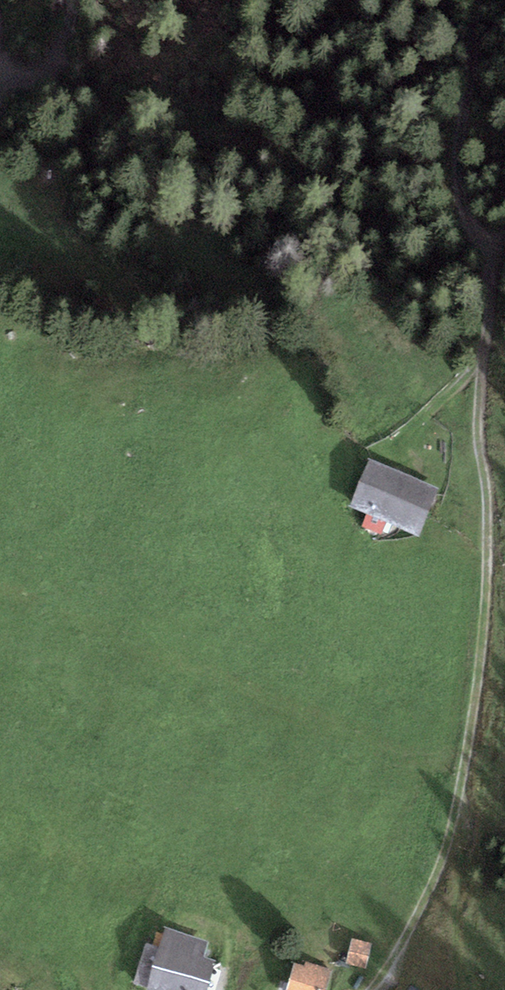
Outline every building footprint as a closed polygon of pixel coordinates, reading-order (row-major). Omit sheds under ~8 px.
[(438,487),(369,460),(351,507),(367,513),(387,521),(419,534),(438,487)] [(382,535),(387,521),(367,513),(362,527),(382,535)] [(144,989),(208,989),(216,962),(204,958),(209,942),(163,929),(144,989)] [(366,969),(371,943),(351,939),(345,965),(366,969)] [(287,989),(327,989),(333,970),(305,961),(303,965),(296,963),(287,989)]
